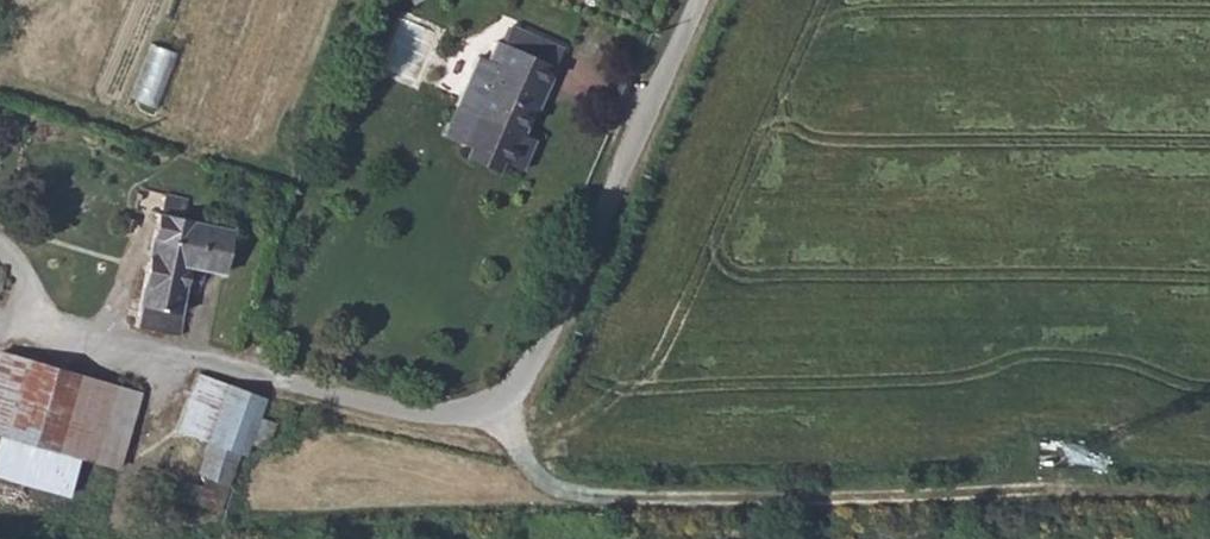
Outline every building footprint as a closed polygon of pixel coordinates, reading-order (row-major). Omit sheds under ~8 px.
[(524,132),(536,106),(531,104),(540,87),(546,88),(557,67),(554,66),(532,57),(540,38),(512,26),(504,44),(497,41),(486,64),(495,68),(477,112),(457,103),(444,133),(462,141),(523,168),(536,137),(524,132)] [(540,38),(532,57),(554,66),(562,48),(540,38)] [(181,53),(151,41),(128,98),(159,110),(181,53)] [(136,324),(177,332),(191,268),(224,274),(233,229),(158,214),(136,324)] [(1,353),(0,355),(0,438),(4,439),(0,452),(0,481),(73,502),(85,460),(121,470),(143,394),(1,353)] [(196,473),(228,484),(239,452),(249,455),(252,446),(272,453),(282,424),(263,417),(270,397),(198,372),(178,430),(207,440),(196,473)]
